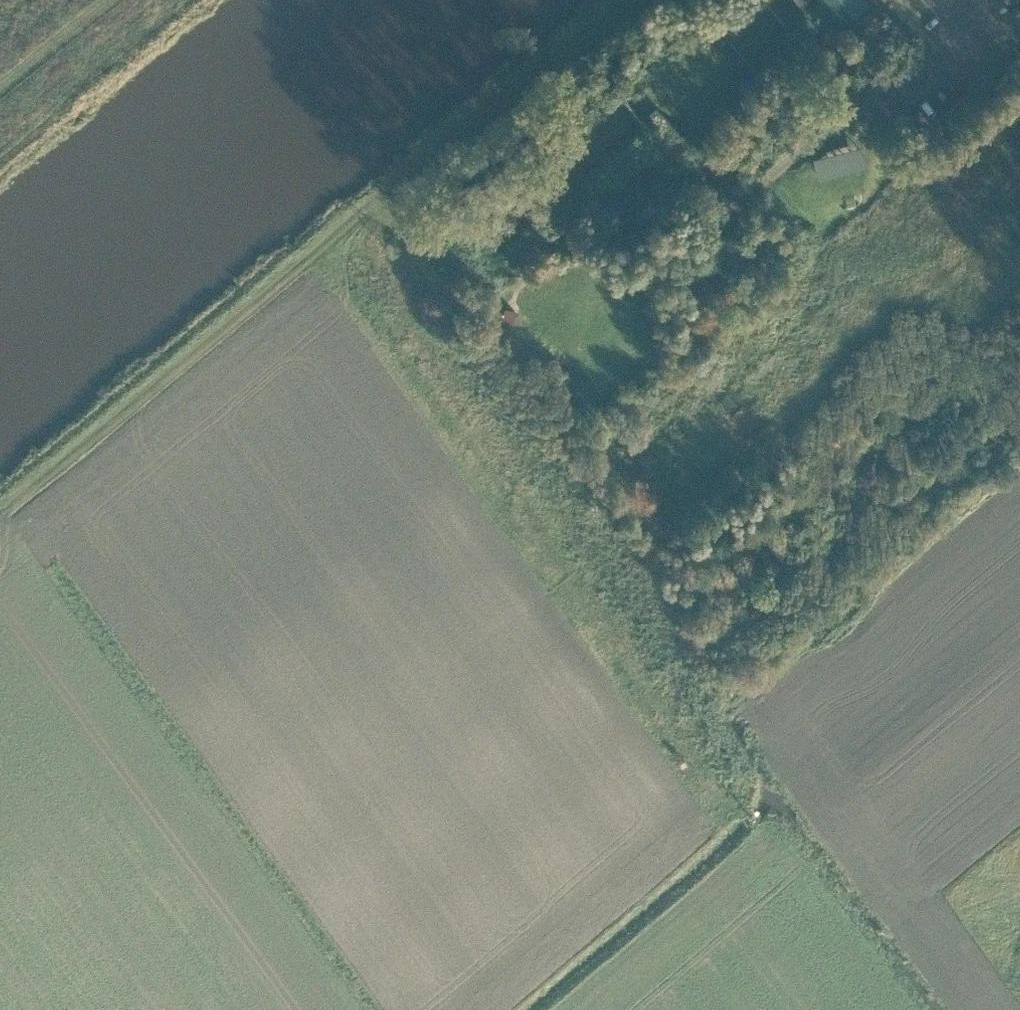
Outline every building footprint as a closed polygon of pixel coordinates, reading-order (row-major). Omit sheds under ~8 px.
[(847,22),(872,0),(827,0),(847,22)] [(819,151),(823,174),(873,165),(869,142),(819,151)]
